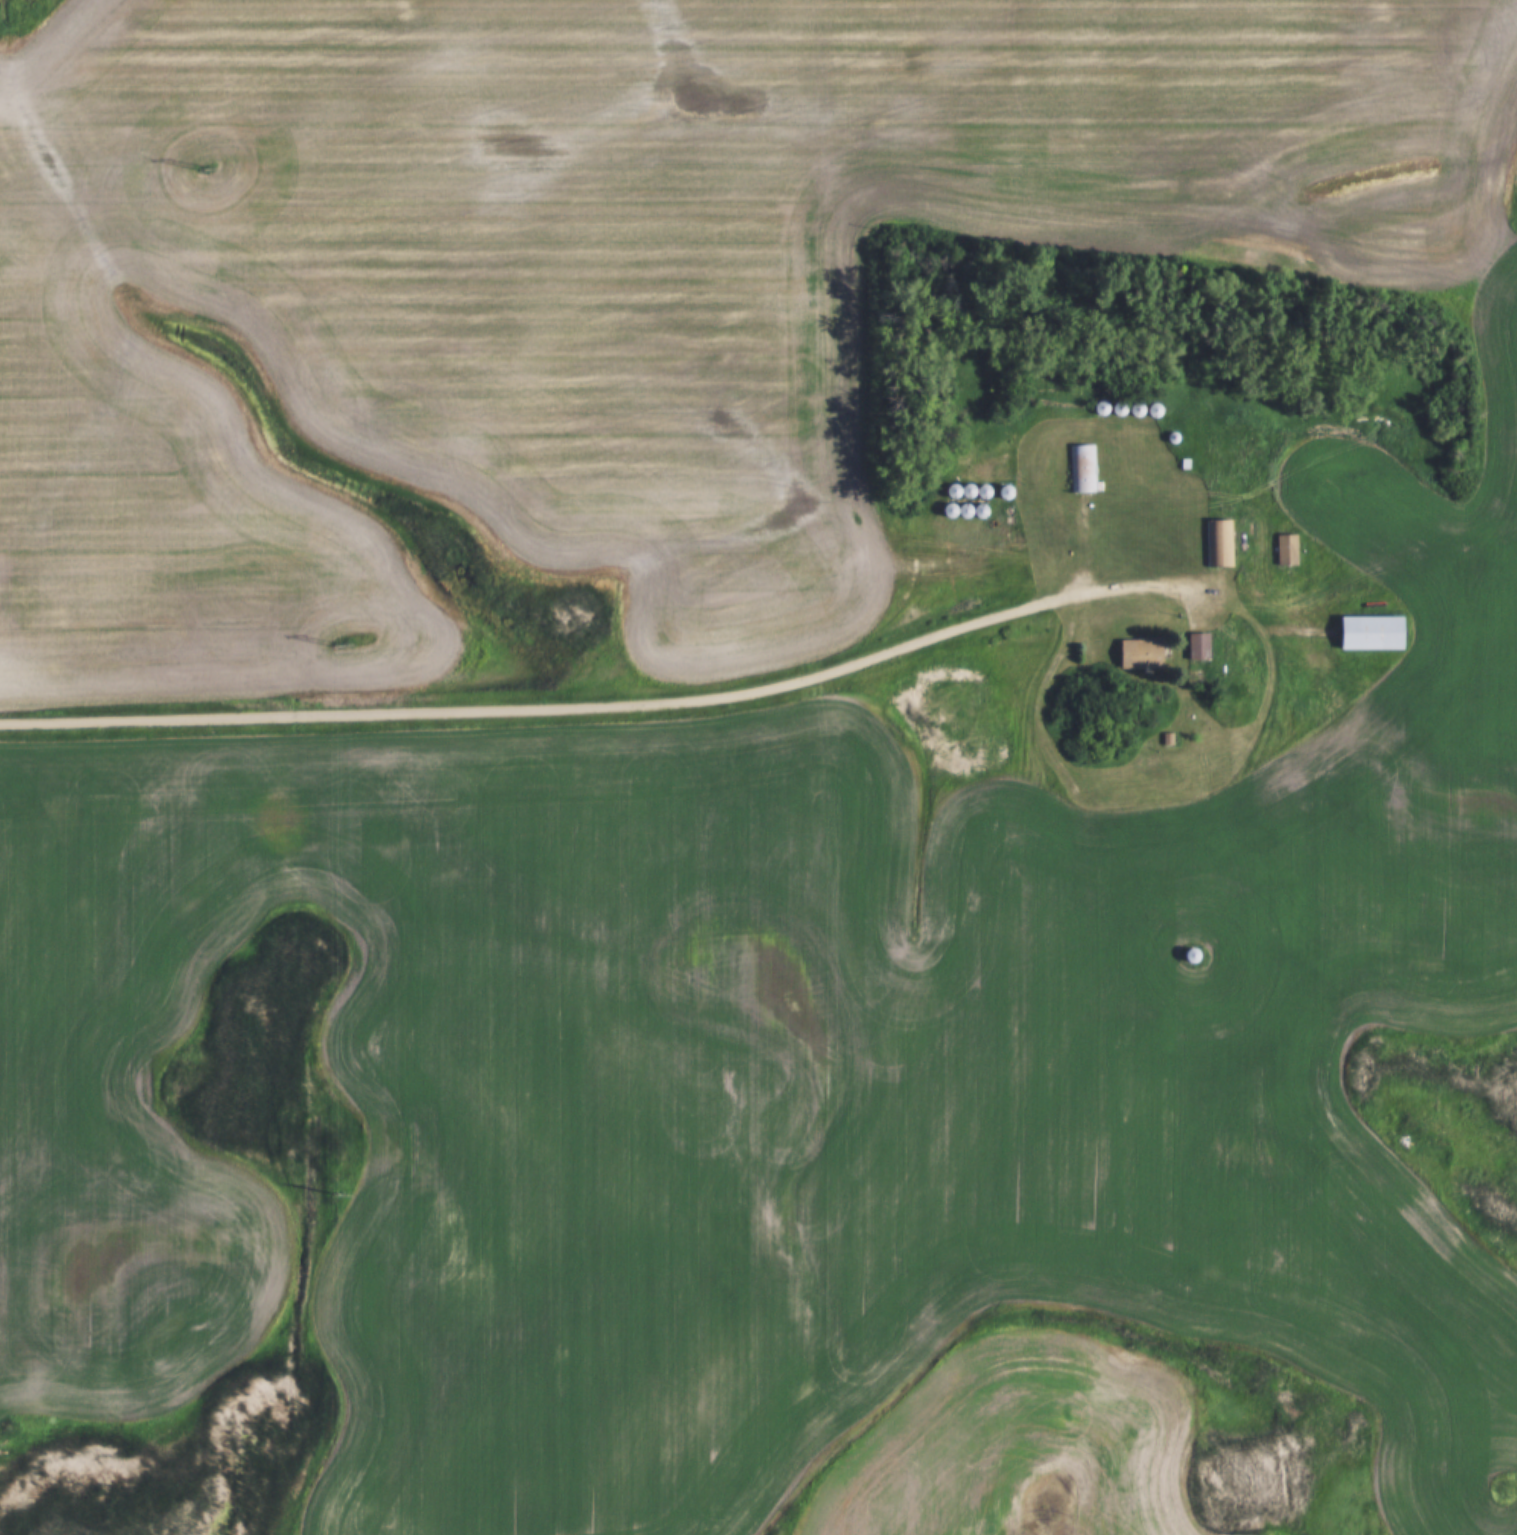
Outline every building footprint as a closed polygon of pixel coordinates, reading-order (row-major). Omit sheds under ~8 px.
[(1161,410),(1152,404),(1145,414),(1154,420),(1161,410)] [(1129,417),(1140,417),(1140,406),(1129,406),(1129,417)] [(1093,445),(1068,445),(1068,492),(1093,492),(1093,445)] [(986,511),(986,485),(945,485),(945,491),(936,491),(936,511),(986,511)] [(1205,567),(1231,567),(1231,520),(1205,520),(1205,567)] [(1276,535),(1276,565),(1296,565),(1296,535),(1276,535)] [(1339,650),(1402,650),(1402,617),(1339,617),(1339,650)] [(1208,660),(1208,634),(1187,634),(1187,660),(1208,660)] [(1119,669),(1162,669),(1162,640),(1119,640),(1119,669)] [(1194,957),(1188,950),(1180,957),(1186,963),(1194,957)]
